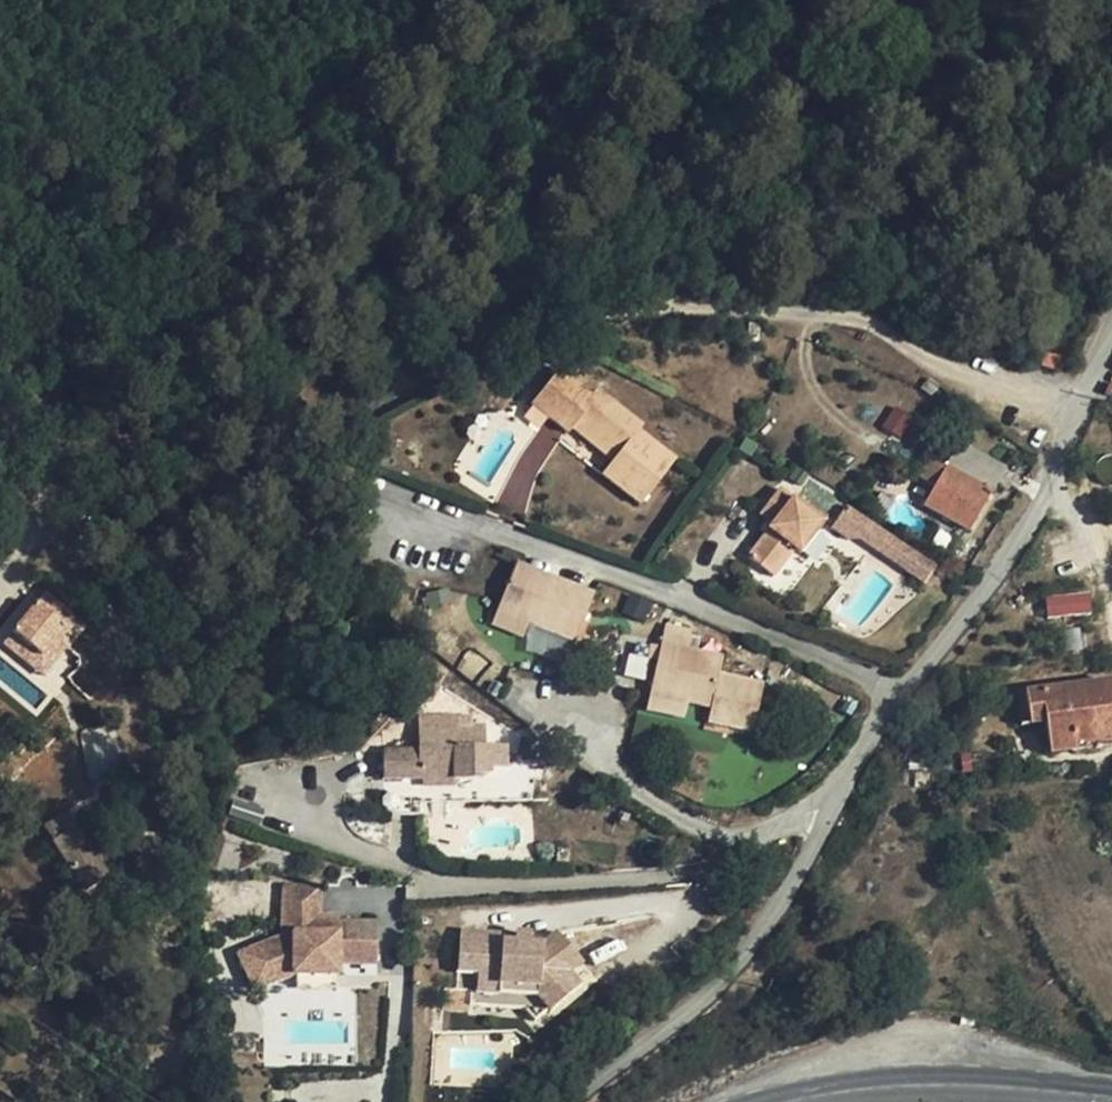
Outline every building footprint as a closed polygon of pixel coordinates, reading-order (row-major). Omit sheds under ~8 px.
[(565,392),(572,381),(557,370),(549,379),(565,392)] [(616,456),(611,463),(601,476),(639,506),(675,460),(638,432),(642,426),(598,392),(593,397),(572,381),(565,392),(549,379),(529,405),(568,435),(570,430),(575,424),(616,456)] [(931,397),(939,388),(930,381),(928,380),(921,389),(931,397)] [(570,430),(611,463),(616,456),(575,424),(570,430)] [(947,468),(936,489),(925,507),(969,531),(1006,468),(961,443),(947,468)] [(920,480),(936,489),(947,468),(932,459),(920,480)] [(768,521),(774,526),(766,536),(748,558),(774,578),(795,550),(800,555),(824,524),(780,490),(760,515),(768,521)] [(846,508),(824,536),(840,549),(848,540),(860,540),(893,558),(902,542),(846,508)] [(760,531),(766,536),(774,526),(768,521),(760,531)] [(498,611),(530,624),(575,643),(594,596),(517,564),(498,611)] [(449,589),(424,595),(429,617),(454,611),(449,589)] [(1047,595),(1049,618),(1095,613),(1093,591),(1047,595)] [(42,594),(0,640),(39,675),(81,630),(42,594)] [(530,624),(498,611),(492,627),(523,640),(530,624)] [(651,696),(688,705),(711,710),(708,723),(753,733),(763,686),(718,676),(722,658),(688,651),(692,631),(666,625),(661,648),(658,662),(651,696)] [(658,662),(661,648),(650,645),(647,660),(658,662)] [(1026,693),(1030,725),(1046,723),(1050,755),(1076,751),(1075,743),(1111,738),(1111,682),(1026,693)] [(830,717),(846,725),(857,703),(842,695),(830,717)] [(688,705),(651,696),(647,712),(685,720),(688,705)] [(453,771),(453,780),(482,780),(482,775),(491,774),(491,769),(506,769),(507,748),(484,748),(484,728),(456,728),(456,717),(437,717),(437,735),(420,735),(421,749),(385,750),(385,815),(423,815),(423,780),(422,772),(453,771)] [(423,780),(453,780),(453,771),(422,772),(423,780)] [(286,884),(285,935),(241,951),(251,977),(269,971),(273,982),(294,974),(296,975),(338,976),(339,965),(377,966),(379,924),(340,923),(339,934),(320,934),(321,914),(322,885),(286,884)] [(340,915),(321,914),(320,934),(339,934),(340,923),(340,915)] [(506,934),(464,932),(462,971),(482,971),(482,982),(523,983),(523,993),(544,994),(558,1009),(586,983),(574,970),(586,957),(561,926),(545,939),(545,945),(534,944),(534,938),(534,929),(519,929),(518,941),(518,947),(506,946),(506,940),(506,934)] [(269,971),(251,977),(255,990),(273,982),(269,971)] [(523,993),(523,983),(482,982),(482,971),(462,971),(461,990),(523,993)] [(338,976),(296,975),(296,987),(338,988),(338,976)]
